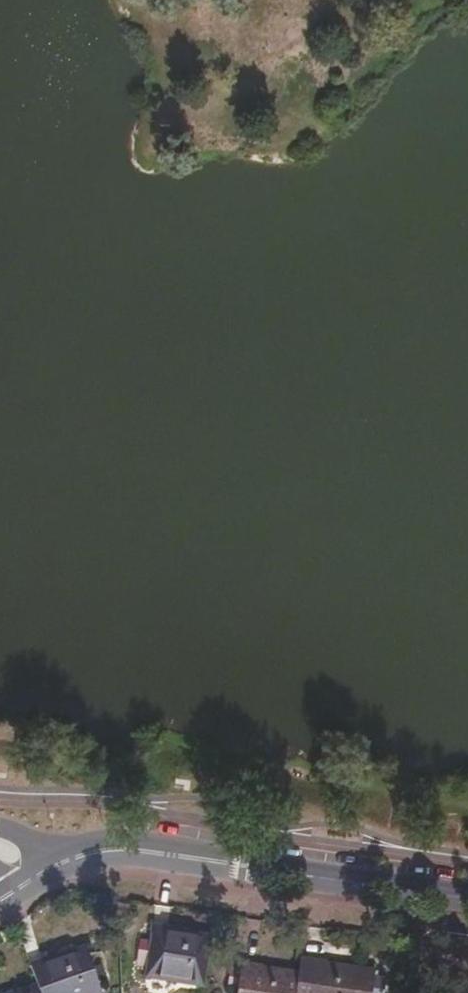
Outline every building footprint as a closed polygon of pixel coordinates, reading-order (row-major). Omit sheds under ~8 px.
[(204,983),(212,935),(154,927),(148,976),(204,983)] [(41,982),(6,992),(99,992),(102,992),(87,944),(35,961),(41,982)] [(244,963),(239,992),(372,992),(375,970),(303,959),(301,972),(244,963)]
